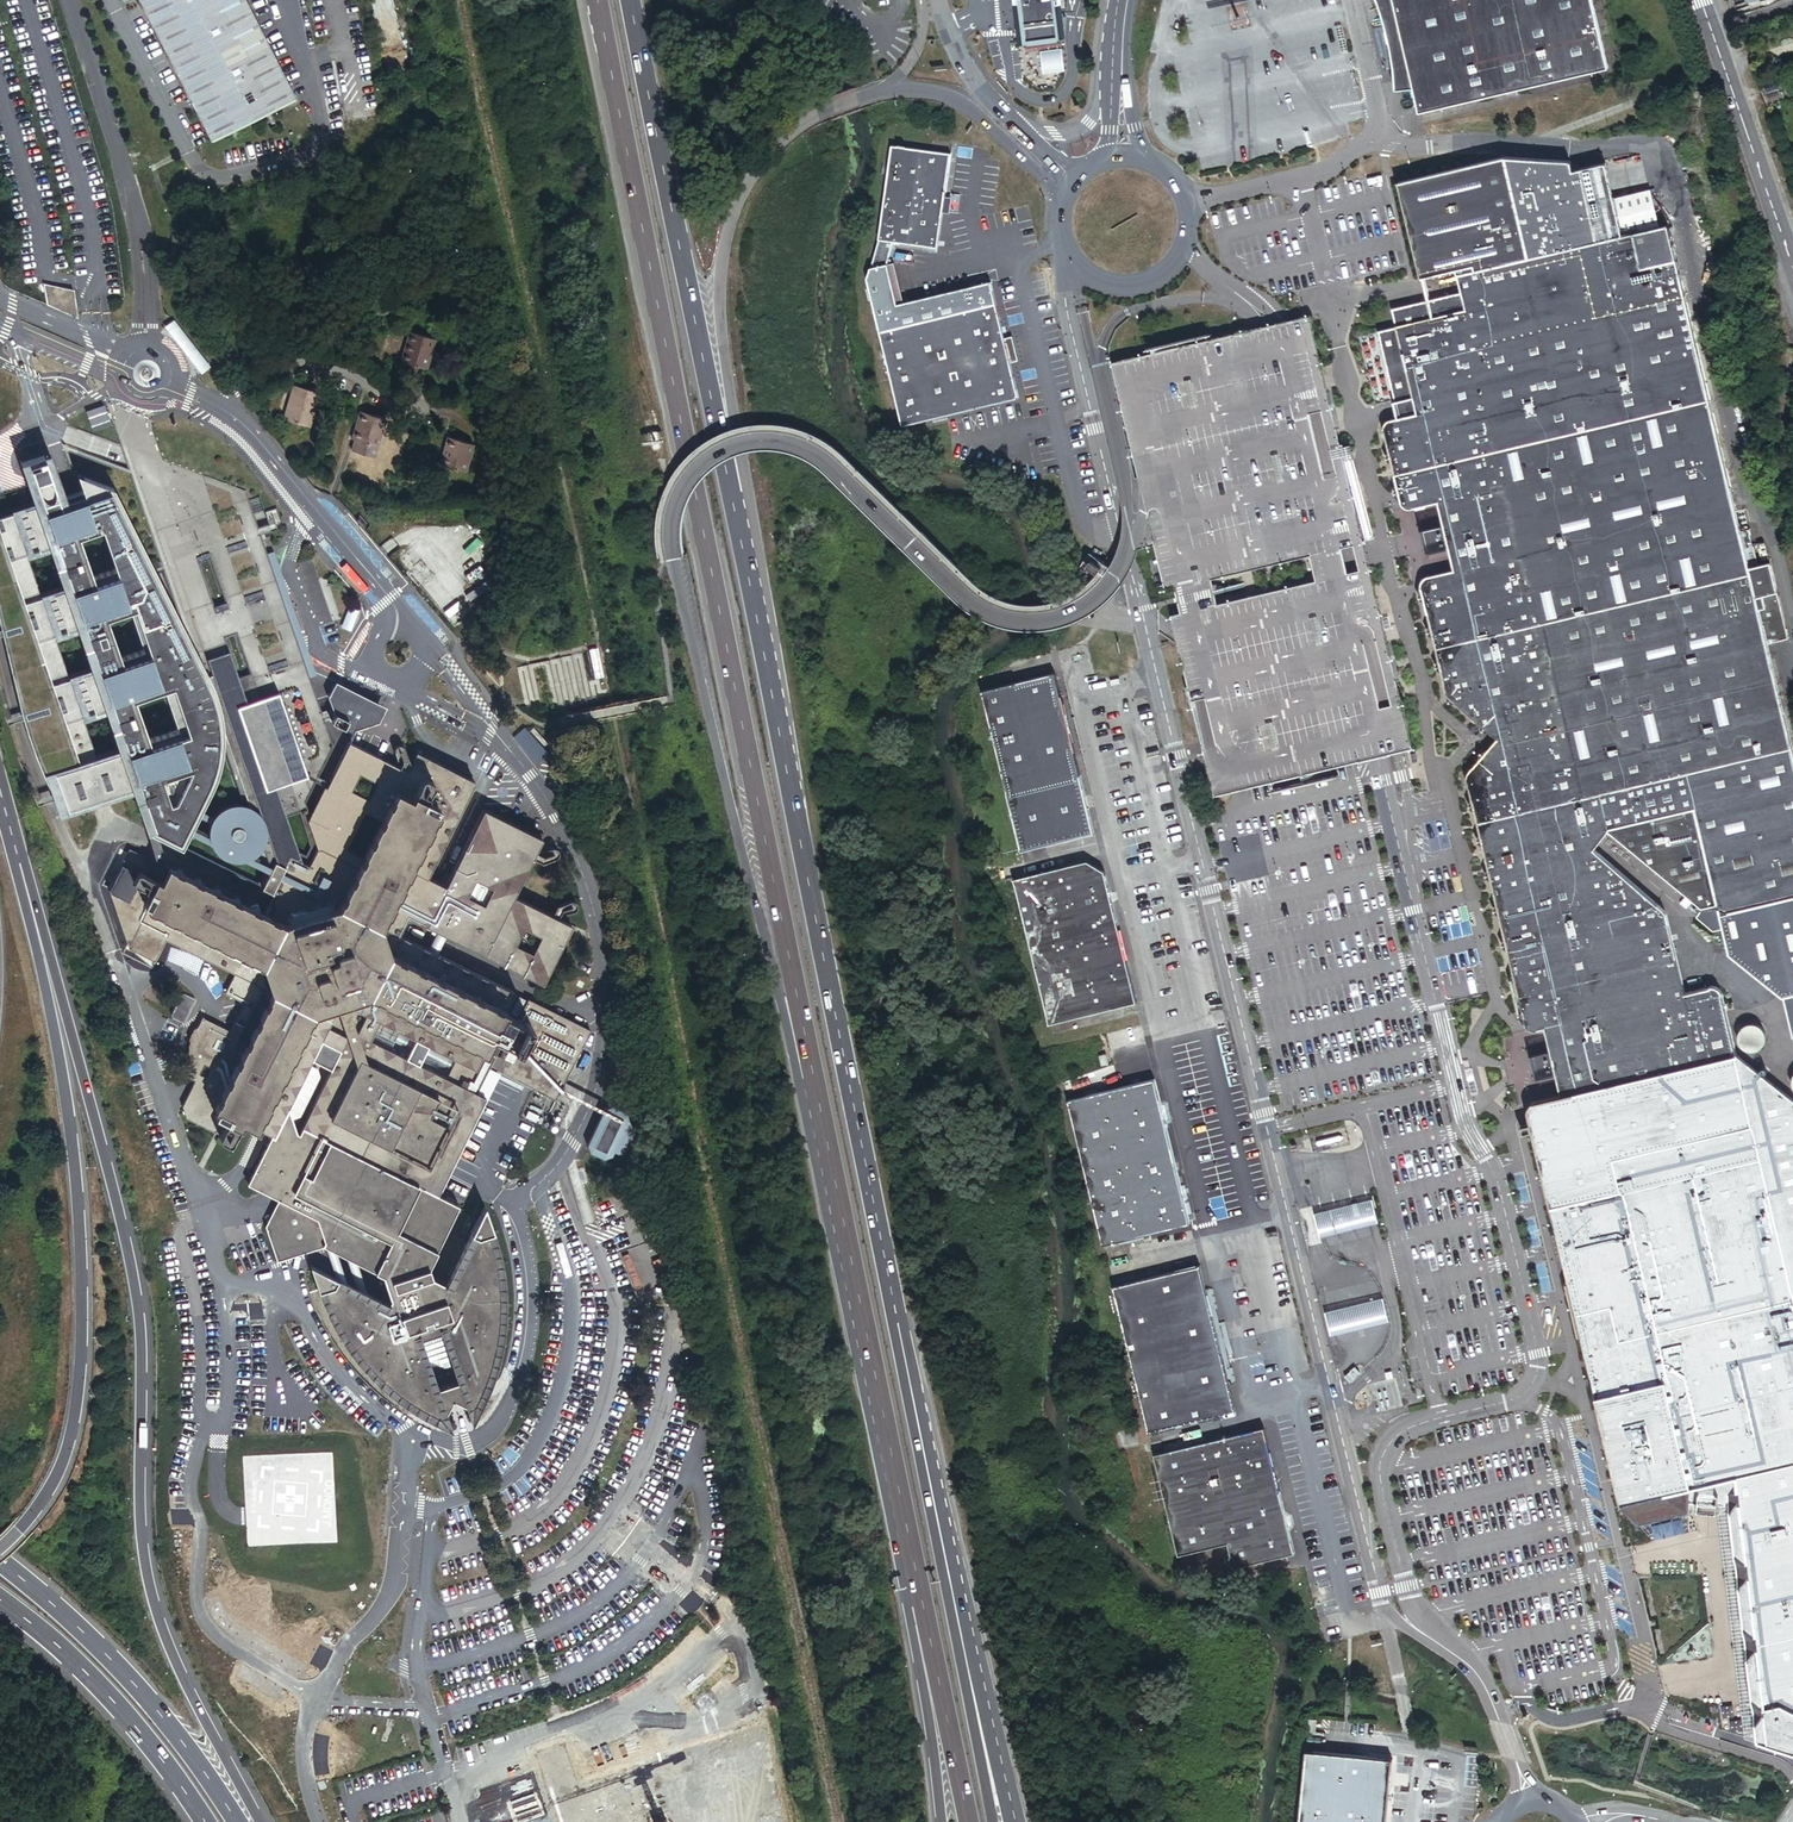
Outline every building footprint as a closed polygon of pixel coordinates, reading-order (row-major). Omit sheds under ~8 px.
[(214,143),(300,99),(250,0),(145,0),(214,143)] [(388,0),(368,0),(385,78),(404,74),(388,0)] [(1059,0),(1020,0),(1025,45),(1049,42),(1050,49),(1045,50),(1048,68),(1066,66),(1064,47),(1059,48),(1058,41),(1064,40),(1059,0)] [(1381,16),(1387,33),(1389,44),(1391,55),(1393,62),(1393,68),(1395,82),(1411,80),(1419,114),(1610,71),(1593,0),(1376,0),(1381,16)] [(1773,88),(1756,92),(1761,108),(1778,103),(1773,88)] [(950,154),(892,146),(880,234),(867,277),(902,425),(1018,397),(991,283),(898,303),(888,264),(894,241),(939,248),(950,154)] [(1719,999),(1706,992),(1682,997),(1664,917),(1587,850),(1604,832),(1687,898),(1681,905),(1688,911),(1693,904),(1704,913),(1712,903),(1721,912),(1792,896),(1792,780),(1760,645),(1781,640),(1763,569),(1747,572),(1745,564),(1747,564),(1737,525),(1735,525),(1659,224),(1637,230),(1613,236),(1609,219),(1595,165),(1562,173),(1560,164),(1493,160),(1385,186),(1410,282),(1461,271),(1464,279),(1448,282),(1450,292),(1379,308),(1383,331),(1366,335),(1385,412),(1388,424),(1380,426),(1372,432),(1390,506),(1404,512),(1408,515),(1417,513),(1419,509),(1427,507),(1432,529),(1415,533),(1417,543),(1419,554),(1438,550),(1443,573),(1420,579),(1413,591),(1440,701),(1488,743),(1453,772),(1516,1022),(1526,1033),(1542,1032),(1546,1057),(1530,1059),(1532,1069),(1535,1082),(1552,1079),(1556,1100),(1532,1106),(1522,1122),(1620,1506),(1639,1526),(1688,1516),(1706,1517),(1721,1518),(1746,1740),(1792,1755),(1792,1299),(1734,1060),(1719,999)] [(1637,230),(1633,213),(1609,219),(1613,236),(1637,230)] [(75,318),(72,290),(45,285),(49,307),(75,318)] [(1340,447),(1310,316),(1273,325),(1113,364),(1146,503),(1167,589),(1176,587),(1179,601),(1181,613),(1172,615),(1175,628),(1214,798),(1357,764),(1378,759),(1411,750),(1366,556),(1363,541),(1340,447)] [(401,361),(426,368),(434,340),(408,333),(401,361)] [(297,387),(287,423),(309,429),(319,393),(297,387)] [(351,451),(375,457),(385,420),(361,414),(351,451)] [(442,466),(467,473),(474,445),(450,438),(442,466)] [(263,921),(311,819),(305,803),(315,782),(318,777),(333,746),(323,719),(321,713),(317,701),(309,678),(299,650),(296,639),(282,599),(281,595),(266,553),(246,490),(121,443),(178,619),(187,638),(210,683),(216,700),(219,728),(219,733),(245,809),(247,811),(249,812),(251,814),(253,816),(255,818),(256,821),(257,823),(258,826),(259,829),(259,832),(259,835),(259,838),(259,840),(258,843),(257,845),(266,871),(256,892),(268,897),(258,918),(263,921)] [(110,485),(73,471),(77,486),(62,491),(53,463),(46,444),(17,454),(23,473),(33,501),(0,512),(0,638),(17,708),(56,815),(129,793),(140,831),(141,832),(141,833),(142,834),(144,835),(175,850),(202,792),(211,773),(217,757),(219,746),(219,733),(219,728),(216,700),(210,683),(187,638),(178,619),(110,485)] [(1374,538),(1351,444),(1340,447),(1363,541),(1370,539),(1374,538)] [(1748,568),(1747,564),(1745,564),(1747,572),(1763,569),(1762,565),(1748,568)] [(307,646),(304,636),(296,639),(299,650),(309,678),(317,675),(307,646)] [(978,689),(1018,851),(1092,833),(1085,802),(1064,719),(1052,671),(978,689)] [(382,713),(385,708),(334,683),(332,688),(360,702),(382,713)] [(331,723),(353,734),(354,730),(378,722),(382,713),(360,702),(332,688),(327,697),(332,710),(334,715),(334,716),(331,723)] [(334,715),(332,710),(321,713),(323,719),(334,715)] [(168,943),(237,976),(227,995),(247,1004),(233,1034),(223,1056),(212,1051),(197,1084),(183,1113),(186,1125),(212,1136),(221,1116),(263,1135),(275,1141),(252,1190),(282,1205),(269,1231),(281,1267),(326,1251),(330,1253),(339,1281),(313,1269),(323,1298),(330,1294),(333,1301),(334,1306),(337,1311),(339,1316),(341,1320),(345,1327),(348,1332),(351,1338),(355,1343),(358,1348),(362,1353),(366,1359),(371,1364),(374,1368),(379,1373),(383,1377),(384,1378),(388,1381),(392,1385),(396,1389),(401,1393),(410,1400),(412,1401),(413,1402),(414,1402),(415,1403),(417,1404),(418,1405),(419,1406),(421,1406),(422,1407),(423,1408),(436,1387),(448,1420),(449,1419),(449,1418),(450,1417),(451,1416),(452,1415),(453,1413),(454,1412),(455,1410),(456,1408),(457,1407),(458,1406),(458,1405),(459,1403),(460,1402),(461,1400),(461,1399),(462,1397),(463,1396),(463,1394),(464,1391),(465,1389),(466,1388),(466,1387),(467,1385),(467,1384),(468,1383),(485,1386),(487,1380),(489,1375),(491,1369),(492,1366),(494,1361),(495,1357),(496,1351),(496,1347),(497,1342),(498,1336),(499,1331),(499,1328),(500,1323),(500,1318),(500,1314),(500,1309),(500,1304),(500,1298),(500,1291),(499,1285),(498,1276),(497,1270),(496,1263),(494,1255),(492,1246),(489,1238),(497,1236),(487,1207),(473,1236),(474,1237),(451,1288),(436,1281),(432,1271),(461,1209),(440,1199),(486,1100),(478,1096),(467,1091),(480,1064),(490,1069),(499,1073),(558,1099),(590,1030),(532,1002),(523,1023),(508,1016),(517,995),(492,983),(471,990),(392,952),(398,939),(407,920),(546,985),(566,942),(573,929),(517,901),(545,841),(485,813),(445,895),(426,886),(476,779),(417,752),(409,769),(392,761),(394,756),(392,751),(387,749),(400,721),(385,714),(376,733),(363,727),(355,744),(348,741),(329,782),(327,787),(311,819),(263,921),(258,918),(248,913),(245,904),(235,907),(225,903),(222,893),(212,896),(202,892),(198,882),(189,885),(179,881),(175,871),(165,875),(123,855),(106,890),(124,949),(157,965),(168,943)] [(534,730),(529,734),(525,730),(515,739),(540,765),(554,751),(534,730)] [(315,782),(327,787),(329,782),(318,777),(315,782)] [(256,848),(257,846),(257,845),(258,843),(259,840),(259,838),(259,835),(259,832),(259,829),(258,826),(257,823),(256,821),(255,818),(253,816),(251,814),(249,812),(247,811),(245,809),(244,809),(242,808),(239,807),(236,806),(234,806),(231,806),(228,806),(225,806),(222,807),(220,808),(217,809),(215,810),(212,812),(210,814),(208,816),(207,818),(205,821),(204,823),(203,826),(202,829),(202,831),(202,834),(202,837),(202,840),(203,843),(204,845),(205,848),(207,850),(208,853),(210,855),(212,857),(214,858),(217,860),(219,861),(222,862),(225,863),(228,863),(230,863),(233,863),(236,863),(239,862),(242,861),(244,860),(247,859),(249,857),(251,855),(253,853),(255,851),(256,848)] [(1086,860),(1014,879),(1046,1024),(1136,1003),(1110,898),(1103,871),(1086,860)] [(1698,920),(1705,927),(1720,921),(1728,945),(1781,987),(1792,1040),(1792,896),(1721,912),(1712,903),(1704,913),(1698,920)] [(1364,905),(1350,908),(1353,921),(1367,918),(1364,905)] [(576,930),(573,929),(566,942),(569,943),(576,930)] [(471,990),(492,983),(398,939),(392,952),(471,990)] [(181,998),(180,999),(170,1019),(170,1021),(170,1022),(179,1026),(181,1026),(182,1026),(192,1005),(192,1004),(192,1003),(182,998),(181,998)] [(223,1056),(233,1034),(213,1025),(203,1020),(198,1032),(177,1072),(186,1077),(197,1084),(212,1051),(223,1056)] [(1762,1050),(1763,1049),(1764,1047),(1765,1045),(1765,1043),(1765,1041),(1765,1039),(1765,1037),(1765,1035),(1764,1034),(1763,1032),(1762,1030),(1761,1029),(1759,1027),(1758,1026),(1756,1026),(1754,1025),(1752,1024),(1750,1024),(1748,1024),(1746,1025),(1744,1025),(1742,1026),(1741,1027),(1739,1028),(1738,1030),(1737,1031),(1736,1033),(1735,1035),(1734,1037),(1734,1039),(1734,1041),(1734,1043),(1735,1045),(1735,1047),(1736,1048),(1737,1050),(1739,1051),(1740,1053),(1742,1054),(1744,1055),(1745,1055),(1747,1056),(1749,1056),(1751,1056),(1753,1055),(1755,1055),(1757,1054),(1759,1053),(1760,1052),(1762,1050)] [(1107,1054),(1100,1056),(1102,1065),(1109,1064),(1107,1054)] [(1792,1299),(1792,1103),(1734,1060),(1792,1299)] [(486,1100),(499,1073),(490,1069),(478,1096),(486,1100)] [(1070,1106),(1090,1186),(1177,1164),(1157,1084),(1070,1106)] [(634,1135),(628,1112),(615,1105),(607,1108),(588,1145),(591,1152),(604,1159),(611,1156),(614,1151),(623,1156),(634,1135)] [(1177,1164),(1090,1186),(1105,1245),(1191,1224),(1177,1164)] [(1369,1206),(1313,1221),(1319,1244),(1375,1229),(1369,1206)] [(460,1402),(459,1403),(471,1410),(474,1420),(478,1413),(481,1407),(483,1404),(485,1400),(487,1396),(489,1393),(491,1386),(492,1385),(494,1380),(496,1375),(498,1367),(500,1363),(501,1360),(502,1357),(503,1350),(503,1349),(504,1344),(506,1339),(506,1333),(507,1328),(508,1324),(508,1317),(508,1311),(509,1306),(509,1301),(509,1297),(508,1292),(508,1287),(507,1284),(507,1279),(507,1275),(506,1269),(505,1264),(504,1260),(503,1256),(502,1252),(501,1249),(500,1246),(499,1240),(497,1236),(489,1238),(492,1246),(494,1255),(496,1263),(497,1270),(498,1276),(499,1285),(500,1291),(500,1298),(500,1304),(500,1309),(500,1314),(500,1318),(500,1323),(499,1328),(499,1331),(498,1336),(497,1342),(496,1347),(496,1351),(495,1357),(494,1361),(492,1366),(491,1369),(489,1375),(487,1380),(485,1386),(468,1383),(467,1384),(467,1385),(466,1387),(466,1388),(465,1389),(464,1391),(463,1394),(463,1396),(462,1397),(461,1399),(461,1400),(460,1402)] [(1116,1286),(1135,1367),(1221,1345),(1202,1265),(1116,1286)] [(333,1301),(330,1294),(323,1298),(325,1304),(329,1312),(332,1318),(334,1322),(336,1327),(339,1332),(342,1337),(346,1342),(348,1347),(353,1353),(356,1357),(359,1361),(363,1366),(368,1371),(372,1375),(376,1379),(380,1384),(384,1387),(389,1391),(393,1394),(397,1398),(401,1401),(404,1403),(407,1405),(410,1407),(413,1409),(419,1412),(423,1415),(428,1418),(432,1420),(436,1422),(439,1423),(441,1424),(442,1425),(444,1426),(446,1427),(448,1427),(449,1428),(451,1429),(452,1429),(453,1429),(449,1419),(448,1420),(436,1387),(423,1408),(422,1407),(421,1406),(419,1406),(418,1405),(417,1404),(415,1403),(414,1402),(413,1402),(412,1401),(410,1400),(401,1393),(396,1389),(392,1385),(388,1381),(384,1378),(383,1377),(379,1373),(374,1368),(371,1364),(366,1359),(362,1353),(358,1348),(355,1343),(351,1338),(348,1332),(345,1327),(341,1320),(339,1316),(337,1311),(334,1306),(333,1301)] [(1324,1320),(1329,1343),(1387,1329),(1381,1306),(1324,1320)] [(1151,1430),(1237,1409),(1237,1407),(1225,1358),(1221,1345),(1135,1367),(1151,1430)] [(1231,1357),(1225,1358),(1237,1407),(1243,1405),(1231,1357)] [(1157,1454),(1172,1516),(1282,1489),(1275,1464),(1273,1453),(1266,1427),(1157,1454)] [(1273,1453),(1275,1464),(1281,1463),(1279,1452),(1273,1453)] [(1232,1542),(1238,1566),(1297,1552),(1282,1489),(1172,1516),(1182,1554),(1232,1542)] [(1306,1754),(1299,1821),(1418,1821),(1424,1766),(1306,1754)]
